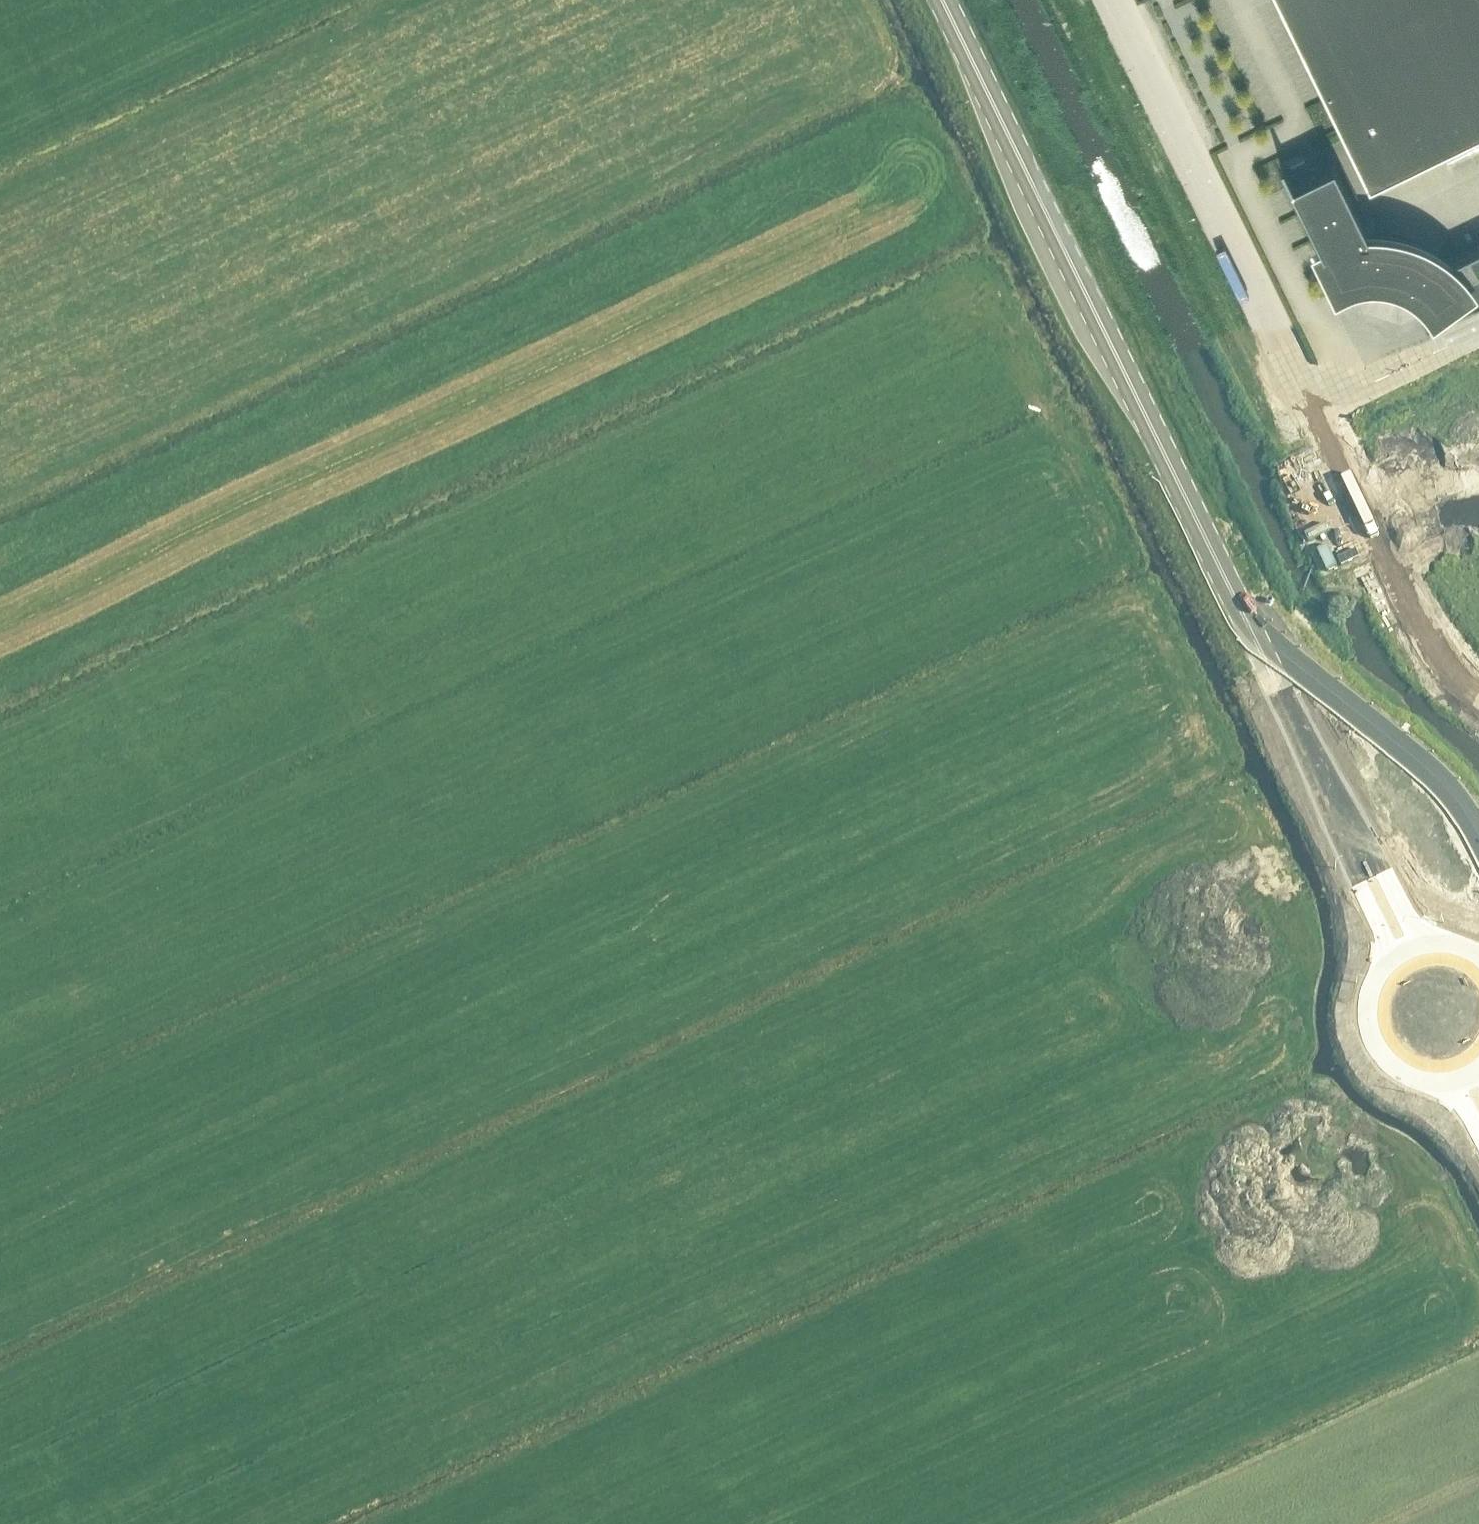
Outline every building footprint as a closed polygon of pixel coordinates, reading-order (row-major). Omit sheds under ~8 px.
[(1367,181),(1478,126),(1478,0),(1278,0),(1367,181)] [(1280,126),(1285,136),(1311,124),(1306,114),(1280,126)] [(1331,158),(1290,178),(1280,157),(1278,158),(1339,285),(1361,275),(1361,269),(1372,268),(1378,269),(1383,270),(1389,271),(1387,278),(1402,283),(1405,277),(1410,279),(1415,282),(1419,286),(1424,289),(1428,293),(1413,301),(1424,322),(1478,295),(1478,242),(1443,260),(1440,257),(1433,253),(1426,248),(1420,245),(1415,243),(1409,241),(1403,239),(1397,237),(1391,236),(1385,235),(1379,234),(1367,234),(1367,232),(1331,158)]
